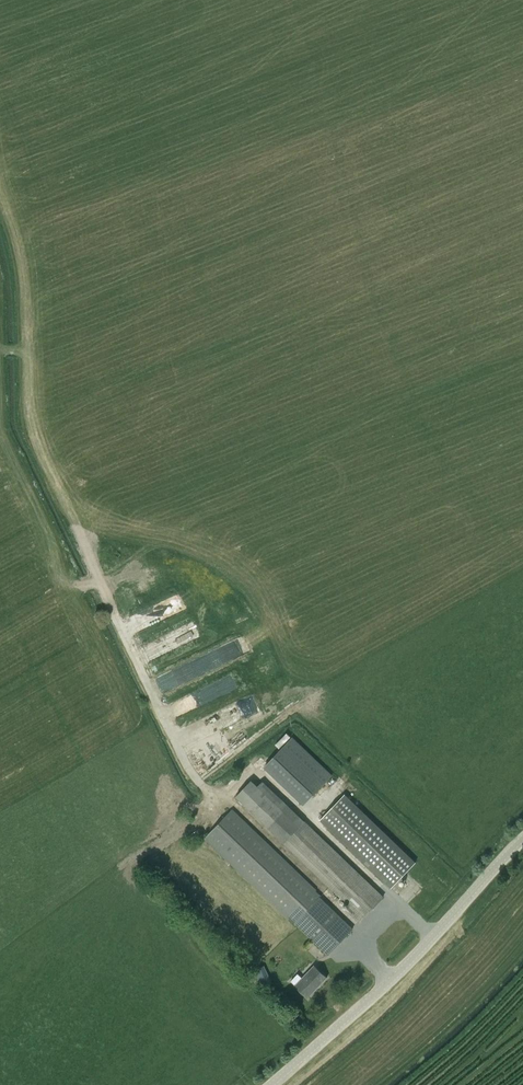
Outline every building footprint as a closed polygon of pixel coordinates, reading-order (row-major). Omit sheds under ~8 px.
[(304,805),(332,777),(294,738),(266,766),(304,805)] [(258,786),(251,780),(236,797),(284,843),(284,844),(354,911),(351,914),(359,923),(384,896),(305,820),(305,821),(264,781),(258,786)] [(346,794),(320,820),(391,889),(416,862),(346,794)] [(328,955),(334,949),(353,929),(321,897),(323,896),(232,810),(205,838),(295,924),(328,955)] [(298,974),(291,981),(295,985),(308,997),(327,977),(314,965),(302,978),(298,974)]
